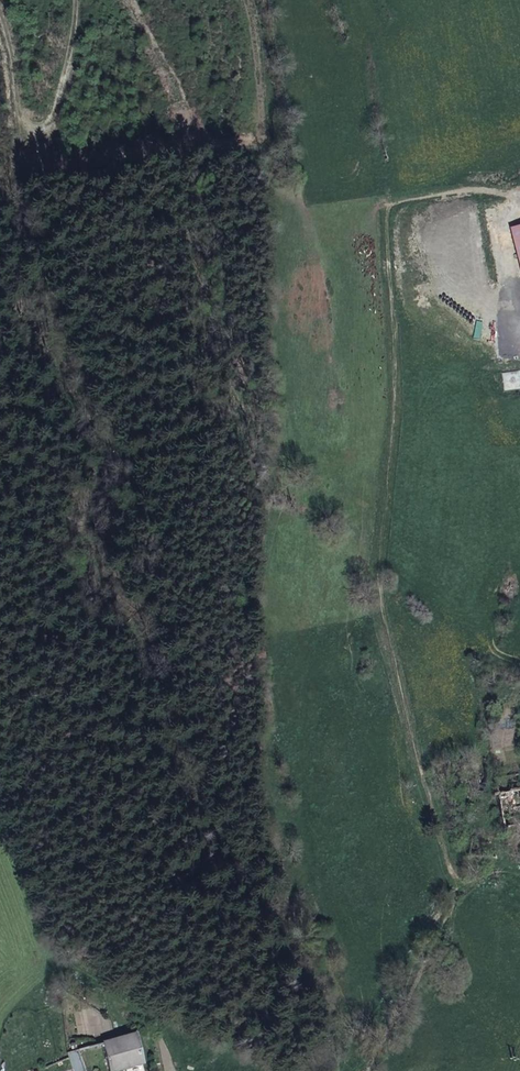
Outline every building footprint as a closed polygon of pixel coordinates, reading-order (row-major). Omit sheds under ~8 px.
[(510,229),(519,266),(519,227),(510,229)] [(141,1061),(134,1034),(106,1041),(113,1068),(141,1061)]
